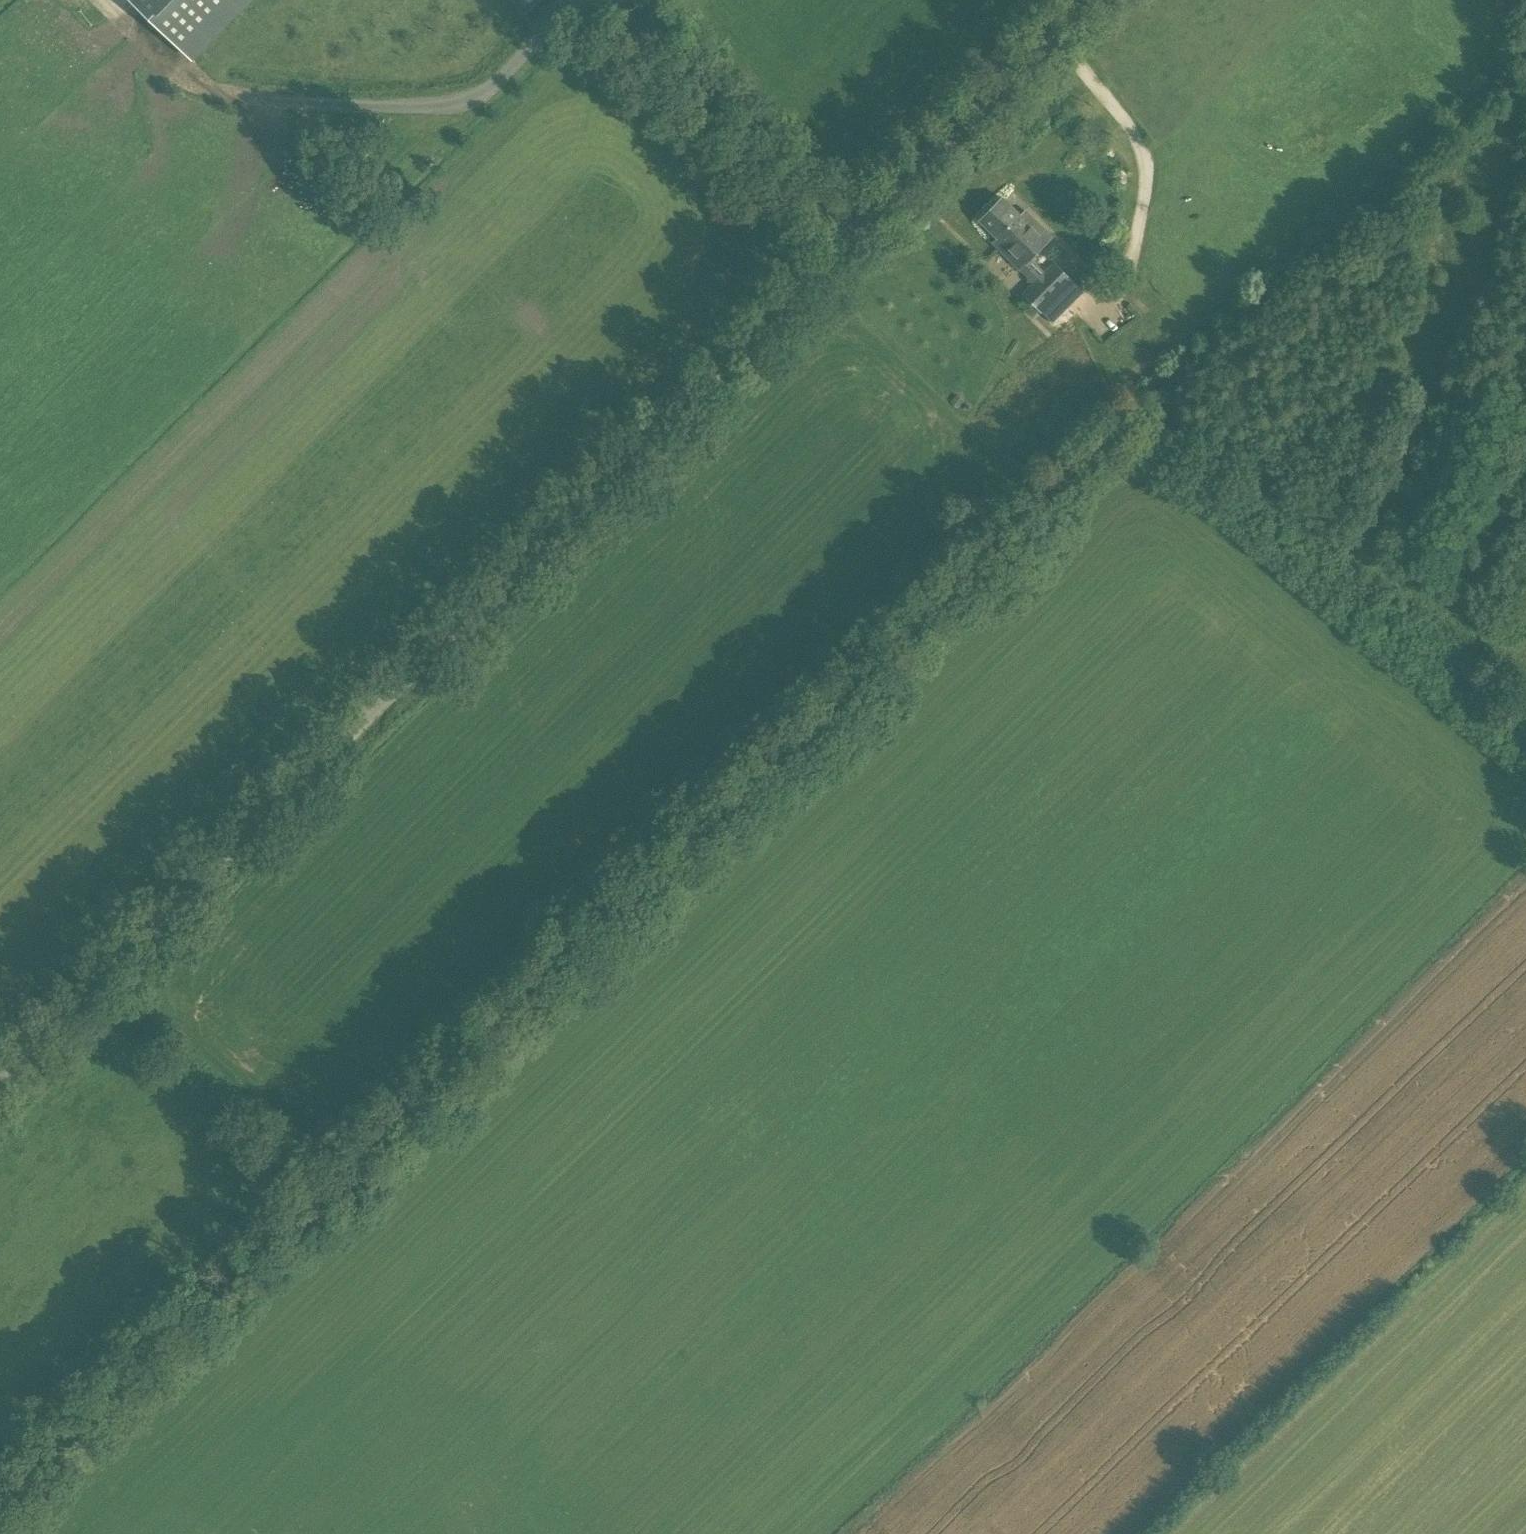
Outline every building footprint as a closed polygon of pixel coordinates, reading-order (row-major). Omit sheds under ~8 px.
[(192,57),(247,0),(134,0),(192,57)] [(1022,216),(1004,198),(981,221),(999,239),(995,243),(1035,283),(1024,293),(1050,319),(1080,290),(1054,264),(1046,272),(1031,257),(1052,236),(1026,211),(1022,216)] [(957,395),(951,401),(957,406),(963,400),(957,395)]
